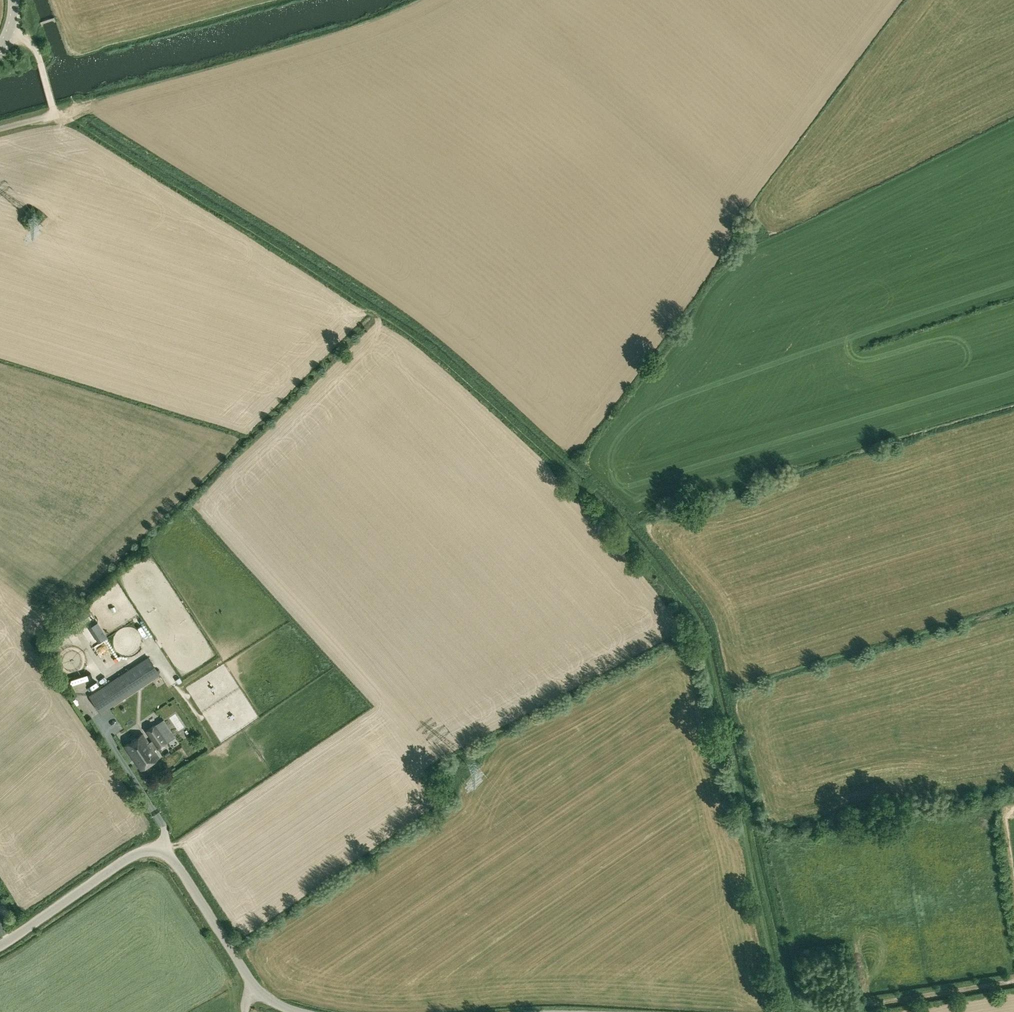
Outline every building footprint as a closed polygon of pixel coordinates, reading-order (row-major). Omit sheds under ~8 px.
[(89,696),(101,713),(160,674),(148,656),(89,696)] [(168,741),(157,724),(146,731),(154,742),(150,745),(143,733),(125,745),(141,769),(158,757),(153,750),(157,747),(158,748),(168,741)]
